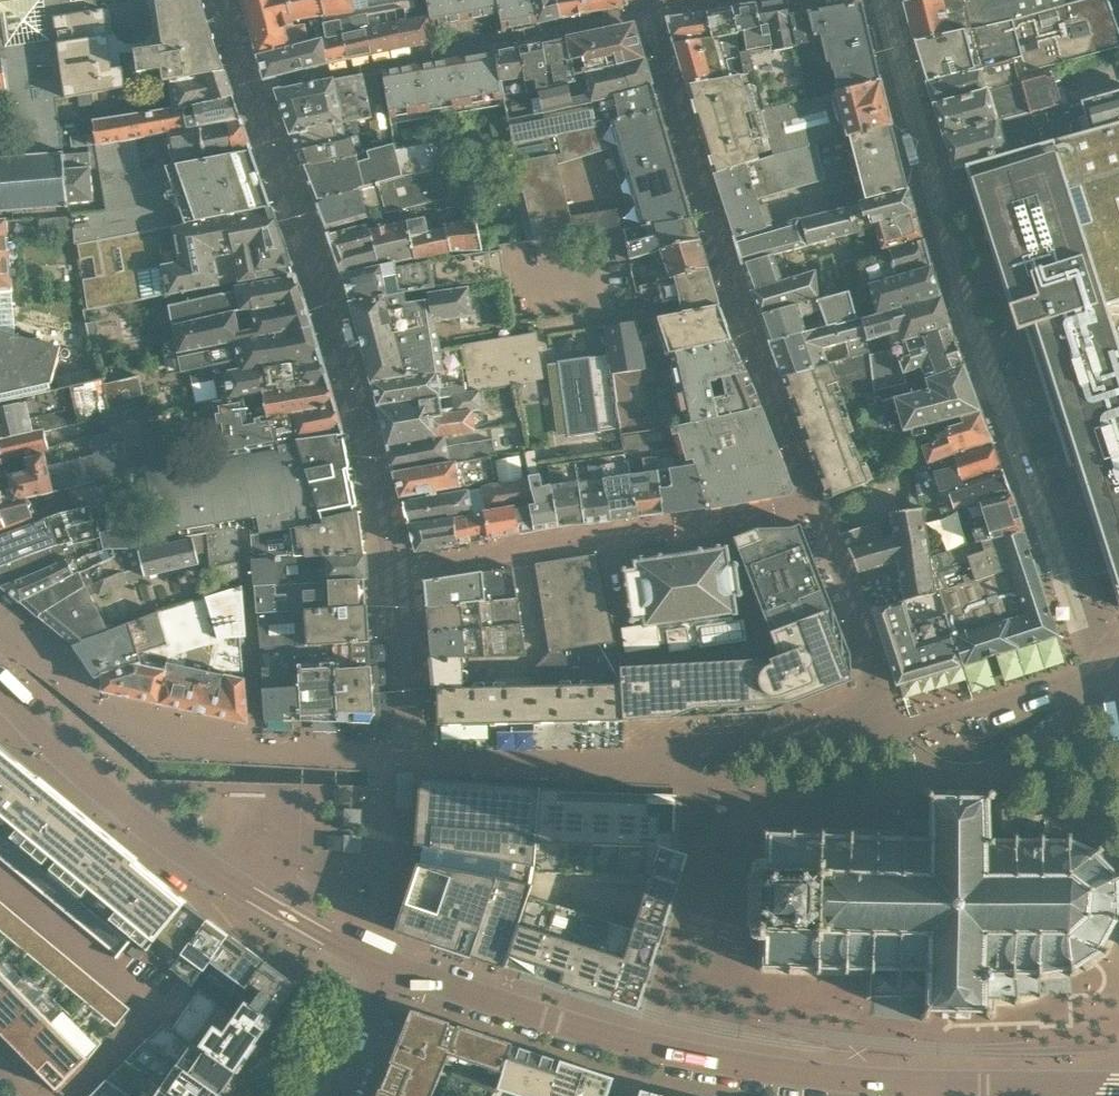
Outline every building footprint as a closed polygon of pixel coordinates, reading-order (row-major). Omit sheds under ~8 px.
[(14,153),(63,148),(56,99),(65,98),(169,80),(224,71),(225,71),(215,45),(205,12),(201,0),(69,0),(66,5),(73,43),(0,56),(0,61),(1,61),(0,59),(3,59),(6,89),(7,89),(14,153)] [(73,43),(66,5),(69,0),(0,0),(0,56),(73,43)] [(416,7),(414,0),(243,0),(252,35),(285,28),(294,26),(305,24),(306,27),(333,22),(355,18),(367,15),(402,10),(416,7)] [(466,20),(463,0),(427,0),(430,15),(432,26),(466,20)] [(499,13),(500,13),(498,0),(463,0),(466,20),(499,13)] [(500,13),(499,13),(503,29),(512,27),(506,0),(498,0),(500,13)] [(538,22),(534,0),(506,0),(512,27),(538,22)] [(538,22),(538,23),(561,18),(557,0),(534,0),(538,22)] [(561,18),(576,15),(587,13),(606,10),(626,5),(625,0),(557,0),(561,18)] [(756,4),(760,26),(768,25),(772,46),(771,46),(772,51),(796,47),(790,15),(788,5),(781,0),(779,0),(756,4)] [(1065,0),(913,0),(904,2),(914,40),(914,41),(970,28),(1012,19),(1065,4),(1065,0)] [(927,83),(1013,59),(1019,83),(1053,73),(1051,65),(1118,47),(1118,33),(1107,0),(1080,0),(1065,4),(1012,19),(970,28),(914,41),(927,83)] [(808,13),(804,13),(792,15),(792,14),(790,15),(796,47),(799,64),(806,100),(880,81),(880,80),(879,80),(879,78),(878,78),(874,60),(873,60),(872,56),(873,55),(873,53),(872,53),(871,45),(869,38),(867,31),(868,30),(867,28),(866,28),(865,23),(861,5),(862,5),(861,3),(858,3),(835,7),(835,8),(825,10),(824,9),(819,10),(820,12),(810,14),(810,12),(808,12),(808,13)] [(756,4),(732,7),(737,32),(743,31),(747,51),(771,46),(772,46),(768,25),(760,26),(756,4)] [(670,17),(667,18),(674,43),(712,37),(713,39),(736,34),(738,34),(737,32),(732,7),(706,12),(670,17)] [(355,18),(333,22),(336,36),(344,35),(349,59),(371,55),(402,48),(410,47),(404,20),(402,10),(367,15),(355,18)] [(430,15),(404,20),(410,47),(435,43),(432,26),(430,15)] [(333,22),(306,27),(307,33),(309,42),(291,47),(258,55),(264,74),(271,78),(277,77),(328,64),(323,38),(336,36),(333,22)] [(307,33),(306,27),(305,24),(294,26),(285,28),(252,35),(258,55),(291,47),(309,42),(307,33)] [(600,31),(566,38),(573,76),(644,59),(633,24),(600,31)] [(799,64),(796,47),(772,51),(771,46),(747,51),(743,31),(737,32),(738,34),(736,34),(743,74),(754,70),(763,108),(764,111),(806,100),(799,64)] [(743,74),(736,34),(713,39),(712,37),(674,43),(686,85),(743,74)] [(344,35),(336,36),(323,38),(328,64),(349,59),(344,35)] [(574,82),(573,76),(566,38),(542,43),(550,86),(574,82)] [(519,48),(527,91),(550,86),(542,43),(519,48)] [(519,48),(494,52),(503,94),(527,91),(519,48)] [(504,98),(503,94),(494,52),(452,59),(460,112),(502,105),(501,98),(504,98)] [(452,59),(418,65),(426,118),(460,112),(452,59)] [(503,94),(504,98),(508,119),(507,119),(508,123),(615,97),(614,95),(652,84),(644,59),(573,76),(574,82),(550,86),(527,91),(503,94)] [(934,106),(1019,83),(1013,59),(927,83),(927,84),(928,84),(934,104),(933,104),(934,106)] [(418,65),(381,71),(390,117),(393,136),(398,135),(396,123),(426,118),(418,65)] [(754,70),(743,74),(686,85),(698,124),(763,108),(754,70)] [(233,95),(224,71),(169,80),(173,108),(93,119),(95,137),(88,137),(88,145),(95,145),(136,139),(167,133),(188,129),(183,109),(233,95)] [(1053,73),(1019,83),(934,106),(934,107),(935,107),(944,134),(943,134),(944,135),(1058,105),(1062,104),(1053,73)] [(291,136),(297,151),(347,141),(346,140),(343,124),(372,118),(362,74),(335,80),(281,91),(281,89),(276,91),(291,136)] [(773,155),(816,143),(891,125),(890,122),(889,122),(886,113),(888,112),(888,111),(886,112),(881,91),(883,91),(880,81),(806,100),(764,111),(763,111),(772,149),(712,167),(714,174),(773,155)] [(660,110),(652,84),(614,95),(615,97),(508,123),(511,141),(504,142),(509,164),(561,154),(557,135),(597,127),(596,122),(602,121),(660,110)] [(1081,101),(1090,131),(1118,122),(1118,90),(1081,101)] [(183,109),(188,129),(241,120),(233,95),(183,109)] [(1061,116),(1074,112),(1071,104),(1059,108),(1061,116)] [(1067,138),(1058,105),(944,135),(944,137),(945,137),(951,157),(954,169),(965,166),(1061,139),(1067,138)] [(763,108),(698,124),(712,167),(772,149),(763,111),(764,111),(763,108)] [(660,110),(602,121),(610,148),(634,227),(691,218),(692,218),(660,110)] [(1063,124),(1076,120),(1074,112),(1061,116),(1063,124)] [(488,146),(504,142),(511,141),(510,141),(505,118),(490,122),(494,141),(487,143),(488,146)] [(167,133),(172,165),(251,149),(241,120),(188,129),(167,133)] [(557,135),(561,154),(509,164),(516,192),(528,242),(571,236),(570,232),(566,217),(554,166),(610,148),(602,121),(596,122),(597,127),(557,135)] [(1106,304),(1118,300),(1118,208),(1116,200),(1118,199),(1118,123),(1067,138),(1061,139),(965,166),(954,169),(955,170),(956,170),(956,172),(957,174),(959,175),(960,177),(962,178),(964,179),(967,179),(969,179),(1018,330),(1023,329),(1031,354),(1030,355),(1029,356),(1028,358),(1028,359),(1028,360),(1029,362),(1029,363),(1030,364),(1031,365),(1032,366),(1034,367),(1035,367),(1037,373),(1040,372),(1071,467),(1074,466),(1075,469),(1079,480),(1118,605),(1118,346),(1106,304)] [(866,199),(908,189),(908,188),(907,188),(907,186),(891,125),(816,143),(825,179),(849,173),(843,151),(849,149),(847,138),(849,137),(863,189),(832,197),(836,210),(849,206),(866,199)] [(1065,129),(1067,137),(1080,134),(1077,125),(1065,129)] [(297,151),(302,167),(368,155),(367,152),(383,147),(381,133),(346,140),(347,141),(297,151)] [(251,150),(251,149),(172,165),(172,166),(166,167),(142,172),(136,139),(95,145),(104,196),(106,211),(72,214),(74,244),(77,244),(270,207),(251,150)] [(302,167),(316,201),(448,167),(457,165),(455,152),(451,139),(442,141),(395,151),(393,144),(383,147),(367,152),(368,155),(302,167)] [(509,164),(504,142),(488,146),(492,165),(507,162),(508,164),(509,164)] [(773,155),(714,174),(729,222),(734,236),(766,226),(767,228),(772,227),(771,223),(773,222),(766,204),(759,205),(757,199),(825,179),(816,143),(773,155)] [(68,206),(68,204),(94,202),(89,153),(64,155),(63,152),(0,157),(0,212),(68,206)] [(456,196),(448,167),(316,201),(327,230),(368,218),(385,213),(435,202),(456,196)] [(859,237),(864,236),(863,231),(876,227),(875,223),(915,213),(914,209),(914,210),(908,189),(866,199),(849,206),(858,233),(859,237)] [(456,196),(435,202),(437,210),(458,205),(456,196)] [(796,250),(858,233),(849,206),(836,210),(800,219),(799,218),(772,227),(767,228),(734,238),(743,264),(761,315),(817,299),(817,300),(819,299),(816,271),(780,282),(772,256),(796,250)] [(270,208),(270,207),(77,244),(83,276),(84,276),(84,278),(83,278),(83,282),(88,309),(187,292),(186,291),(220,285),(258,279),(292,273),(290,268),(292,268),(288,254),(276,221),(271,207),(270,208)] [(922,237),(915,213),(875,223),(876,227),(882,247),(922,237)] [(61,217),(40,219),(41,232),(62,230),(61,217)] [(329,235),(343,275),(395,263),(395,262),(401,261),(415,258),(415,259),(449,252),(449,251),(464,250),(482,250),(477,220),(445,225),(446,229),(429,233),(425,217),(407,221),(370,229),(369,224),(329,235)] [(629,256),(647,251),(661,247),(661,248),(699,239),(692,218),(691,218),(634,227),(634,228),(625,230),(627,243),(626,243),(629,256)] [(14,329),(11,291),(12,291),(7,220),(0,220),(0,331),(14,329)] [(699,239),(661,248),(661,247),(647,251),(652,267),(664,263),(670,279),(708,270),(699,239)] [(860,264),(867,285),(929,267),(929,266),(930,266),(923,240),(889,249),(871,255),(871,256),(873,260),(861,264),(860,264)] [(396,267),(395,263),(343,275),(352,304),(405,294),(404,293),(435,288),(505,278),(501,250),(450,257),(396,267)] [(860,264),(861,264),(860,258),(842,263),(846,276),(841,278),(845,291),(867,285),(860,264)] [(845,291),(819,299),(817,300),(821,310),(827,326),(827,327),(836,324),(836,326),(861,319),(939,295),(931,267),(929,268),(929,267),(867,285),(845,291)] [(673,364),(671,353),(731,341),(718,305),(715,293),(708,270),(670,279),(635,288),(636,293),(642,308),(662,303),(680,300),(682,313),(657,317),(669,351),(643,356),(646,369),(653,368),(673,364)] [(254,311),(304,301),(300,288),(299,288),(295,276),(235,286),(236,291),(222,294),(168,306),(172,326),(226,315),(225,315),(253,309),(254,311)] [(361,338),(373,382),(444,372),(466,369),(470,391),(480,390),(542,379),(535,334),(509,338),(462,346),(440,350),(436,323),(443,320),(472,316),(469,288),(429,294),(429,300),(406,303),(405,294),(352,304),(361,338)] [(866,337),(868,352),(868,354),(894,348),(893,345),(949,330),(949,329),(950,328),(939,295),(861,319),(866,337)] [(769,342),(782,377),(822,366),(868,352),(866,337),(861,319),(836,326),(836,324),(827,327),(827,326),(815,329),(806,332),(801,316),(821,310),(817,300),(817,299),(761,315),(760,315),(769,342)] [(312,328),(304,301),(254,311),(253,309),(225,315),(226,315),(172,326),(177,354),(312,328)] [(613,374),(646,369),(643,356),(637,321),(605,326),(609,356),(612,374),(613,374)] [(91,347),(101,345),(97,322),(87,324),(91,347)] [(177,354),(178,354),(181,372),(239,361),(241,370),(229,372),(225,377),(228,391),(229,399),(328,382),(317,347),(318,347),(312,328),(177,354)] [(51,385),(61,348),(43,343),(42,337),(30,339),(14,335),(14,329),(0,331),(0,396),(51,385)] [(933,372),(934,375),(963,365),(950,329),(949,330),(893,345),(894,348),(904,374),(921,368),(924,376),(933,372)] [(671,353),(673,364),(687,423),(759,407),(760,407),(731,341),(671,353)] [(904,374),(894,348),(868,354),(872,383),(873,393),(909,385),(908,382),(907,382),(904,374)] [(872,383),(868,354),(868,352),(822,366),(782,377),(803,435),(828,498),(868,483),(834,396),(872,383)] [(611,374),(612,374),(609,356),(568,362),(570,376),(562,377),(570,436),(608,431),(603,393),(613,391),(611,374)] [(980,412),(963,365),(934,375),(925,378),(928,389),(893,397),(893,398),(867,405),(869,413),(865,414),(873,442),(908,434),(908,431),(916,428),(921,446),(947,437),(944,428),(946,428),(944,421),(980,412)] [(655,381),(653,368),(646,369),(613,374),(620,429),(621,435),(661,429),(659,416),(632,419),(628,384),(655,381)] [(378,406),(470,391),(466,369),(444,372),(373,382),(373,385),(378,406)] [(139,376),(105,384),(108,403),(144,395),(139,376)] [(108,403),(105,384),(104,380),(71,388),(52,392),(29,397),(0,402),(0,440),(18,435),(20,439),(20,441),(24,453),(38,450),(35,436),(34,434),(79,424),(79,423),(109,416),(108,403)] [(332,395),(328,382),(229,399),(229,400),(214,402),(224,458),(279,450),(278,446),(299,441),(342,432),(332,395)] [(51,385),(0,396),(0,402),(29,397),(52,392),(51,385)] [(480,390),(470,391),(378,406),(388,445),(437,436),(437,437),(444,436),(444,435),(461,433),(475,431),(475,429),(518,422),(514,405),(483,409),(480,390)] [(542,390),(515,395),(518,410),(545,405),(542,390)] [(789,484),(759,407),(687,423),(687,424),(676,426),(676,427),(671,428),(673,436),(679,434),(684,453),(686,461),(694,459),(705,508),(784,494),(784,493),(788,484),(789,484)] [(992,442),(980,412),(944,421),(946,428),(944,428),(947,437),(921,446),(927,465),(957,453),(957,452),(973,448),(992,442)] [(927,465),(921,446),(916,428),(908,431),(908,434),(912,465),(913,466),(917,496),(917,498),(934,495),(1002,471),(992,442),(973,448),(957,452),(957,453),(927,465)] [(299,441),(321,519),(358,511),(342,432),(299,441)] [(38,450),(24,453),(20,441),(13,444),(16,458),(25,456),(28,470),(8,475),(11,489),(6,490),(8,495),(2,496),(0,488),(0,505),(26,498),(41,494),(41,495),(53,492),(53,491),(108,477),(117,475),(112,445),(110,433),(91,437),(95,454),(73,460),(47,466),(44,454),(39,455),(38,450)] [(5,470),(3,461),(16,458),(13,444),(20,441),(20,439),(18,435),(0,440),(0,472),(5,470)] [(388,447),(393,471),(425,465),(450,461),(450,463),(490,456),(496,455),(494,440),(446,447),(444,436),(437,437),(388,447)] [(224,458),(158,469),(146,471),(149,481),(163,540),(177,538),(207,533),(237,528),(249,525),(251,534),(260,533),(321,519),(299,441),(278,446),(279,450),(224,458)] [(127,442),(112,445),(117,475),(146,471),(158,469),(156,456),(130,462),(127,442)] [(650,452),(651,457),(655,457),(663,513),(705,508),(694,459),(686,461),(684,453),(679,455),(678,447),(650,452)] [(528,476),(538,474),(537,468),(535,450),(524,451),(528,476)] [(500,485),(501,485),(525,482),(518,454),(495,460),(500,485)] [(889,474),(912,465),(910,455),(885,465),(889,474)] [(490,456),(450,463),(446,464),(426,467),(394,473),(401,498),(461,487),(461,486),(495,480),(490,456)] [(585,523),(611,520),(601,465),(614,463),(613,457),(575,462),(585,523)] [(645,472),(632,474),(638,517),(663,513),(655,457),(651,457),(642,458),(645,472)] [(575,462),(548,466),(549,473),(551,485),(559,527),(585,523),(575,462)] [(611,520),(638,517),(632,474),(616,477),(614,463),(601,465),(611,520)] [(533,502),(529,503),(534,531),(559,527),(551,485),(549,473),(548,466),(538,468),(539,474),(538,474),(528,476),(529,481),(533,502)] [(149,481),(146,471),(117,475),(108,477),(110,489),(149,481)] [(940,513),(963,506),(1010,494),(1010,493),(1002,471),(934,495),(939,509),(940,513)] [(483,510),(513,505),(529,503),(533,502),(529,481),(525,482),(501,485),(500,485),(496,485),(495,485),(490,486),(483,488),(439,496),(403,502),(409,524),(418,522),(418,519),(438,516),(439,519),(484,512),(483,510)] [(1011,494),(1010,494),(963,506),(975,542),(976,543),(1023,531),(1019,517),(1018,514),(1017,515),(1016,510),(1017,510),(1016,510),(1012,497),(1012,494),(1011,495),(1011,494)] [(939,509),(934,495),(917,498),(920,509),(922,508),(922,511),(939,509)] [(899,573),(904,601),(934,594),(929,557),(928,544),(925,528),(923,516),(922,511),(922,508),(920,509),(917,498),(917,496),(909,497),(910,510),(889,512),(892,527),(880,530),(878,524),(861,528),(843,534),(862,582),(889,574),(889,575),(899,573)] [(36,522),(26,498),(0,505),(0,536),(36,522)] [(529,503),(513,505),(518,534),(534,531),(529,503)] [(483,510),(484,512),(489,539),(518,534),(513,505),(483,510)] [(113,549),(137,546),(141,547),(136,525),(101,532),(98,520),(94,520),(91,506),(62,512),(36,522),(0,536),(0,567),(37,552),(51,548),(73,542),(79,555),(86,556),(92,555),(105,549),(113,549)] [(251,534),(252,559),(364,555),(364,554),(358,511),(321,519),(260,533),(251,534)] [(489,539),(484,512),(439,519),(438,516),(418,519),(418,522),(409,524),(415,548),(419,550),(458,545),(489,539)] [(769,713),(795,702),(795,703),(796,704),(797,705),(798,706),(799,706),(800,706),(801,706),(802,706),(803,706),(804,706),(804,705),(805,705),(805,704),(806,704),(806,703),(807,703),(807,702),(807,701),(807,700),(807,699),(807,698),(844,684),(850,653),(807,542),(806,539),(802,530),(801,527),(800,524),(790,527),(757,529),(756,529),(755,530),(753,530),(744,534),(741,535),(735,537),(734,538),(779,656),(770,659),(635,666),(622,667),(624,710),(624,712),(623,712),(624,719),(626,719),(627,720),(649,719),(769,713)] [(207,533),(210,568),(231,562),(240,562),(237,528),(207,533)] [(1056,631),(1056,630),(1025,538),(1023,531),(976,543),(975,542),(929,557),(934,594),(939,593),(946,613),(961,665),(1052,637),(1053,636),(1055,634),(1056,633),(1056,631)] [(172,543),(142,551),(141,547),(137,546),(142,566),(123,571),(87,586),(39,616),(71,643),(72,645),(109,633),(108,631),(91,596),(98,592),(99,595),(127,583),(127,581),(155,574),(174,569),(199,563),(196,553),(196,549),(193,539),(172,543)] [(2,586),(79,555),(73,542),(51,548),(37,552),(0,567),(0,584),(2,586)] [(22,602),(39,616),(87,586),(123,571),(142,566),(137,546),(113,549),(114,556),(80,572),(22,602)] [(642,619),(643,626),(622,629),(626,652),(658,647),(658,646),(673,644),(673,645),(686,643),(685,642),(694,641),(695,647),(744,640),(738,598),(733,599),(732,595),(736,594),(738,596),(740,595),(741,594),(741,593),(739,591),(736,568),(737,565),(737,564),(735,563),(734,563),(732,565),(729,565),(726,547),(722,548),(719,546),(717,547),(715,549),(703,551),(701,549),(699,549),(698,552),(663,556),(662,555),(659,555),(658,557),(644,559),(642,558),(640,558),(639,560),(634,561),(635,569),(627,570),(625,569),(624,569),(623,570),(623,572),(625,573),(626,582),(625,584),(625,586),(627,588),(629,603),(628,605),(628,607),(630,609),(631,618),(630,619),(630,621),(631,622),(633,622),(635,620),(642,619)] [(2,586),(22,602),(80,572),(114,556),(113,549),(105,549),(92,555),(86,556),(79,555),(2,586)] [(595,554),(536,563),(550,651),(614,641),(595,554)] [(365,579),(364,555),(252,559),(255,586),(365,579)] [(241,577),(240,562),(231,562),(210,568),(209,569),(214,585),(241,577)] [(503,590),(515,588),(512,567),(500,569),(503,590)] [(503,590),(500,569),(424,581),(426,607),(461,604),(479,602),(517,598),(515,588),(503,590)] [(257,613),(366,605),(365,579),(255,586),(257,613)] [(103,675),(103,691),(159,703),(246,723),(247,722),(244,679),(240,637),(245,636),(242,587),(206,598),(218,641),(171,655),(139,663),(103,673),(103,675)] [(939,593),(934,594),(904,601),(872,609),(897,684),(961,665),(946,613),(939,593)] [(218,641),(206,598),(206,597),(158,611),(108,631),(109,633),(72,645),(95,679),(103,675),(103,673),(139,663),(171,655),(218,641)] [(479,602),(482,627),(521,623),(517,598),(479,602)] [(426,607),(429,632),(464,628),(461,604),(426,607)] [(368,641),(366,605),(257,613),(260,648),(274,648),(333,644),(368,641)] [(464,628),(429,632),(431,658),(468,658),(526,656),(521,623),(482,627),(464,628)] [(368,641),(333,644),(338,721),(351,721),(371,722),(373,716),(368,641)] [(500,723),(624,720),(627,720),(626,719),(624,719),(623,712),(624,712),(624,710),(622,667),(621,667),(615,641),(614,641),(550,651),(533,669),(533,686),(469,688),(468,658),(431,658),(434,689),(437,688),(438,724),(438,725),(462,724),(500,723)] [(274,648),(275,656),(297,655),(301,720),(338,721),(333,644),(274,648)] [(266,720),(301,720),(297,655),(275,656),(262,657),(265,689),(264,689),(266,720)] [(129,942),(132,939),(146,950),(157,937),(158,937),(186,902),(185,901),(0,749),(0,836),(129,942)] [(418,864),(395,932),(504,968),(505,967),(519,924),(532,884),(531,884),(534,867),(535,867),(537,843),(541,792),(541,790),(541,787),(476,782),(436,779),(434,779),(420,778),(420,780),(415,845),(421,846),(423,847),(420,864),(418,864)] [(519,924),(505,967),(520,972),(638,1009),(673,901),(678,884),(688,854),(679,851),(674,850),(676,802),(674,802),(649,801),(649,795),(649,793),(622,793),(607,792),(582,791),(567,791),(560,791),(560,789),(542,787),(542,790),(542,791),(541,791),(541,792),(537,843),(646,846),(645,877),(650,878),(624,958),(534,929),(519,924)] [(749,927),(749,931),(751,931),(751,934),(755,939),(758,939),(758,941),(762,942),(762,963),(758,967),(761,971),(766,967),(789,967),(789,973),(794,974),(794,968),(817,968),(817,975),(822,975),(822,968),(844,969),(844,975),(849,976),(849,968),(873,969),(873,973),(872,981),(871,991),(866,996),(869,998),(873,995),(874,995),(898,996),(898,1001),(903,1001),(903,996),(926,997),(925,1007),(919,1017),(925,1023),(932,1009),(967,1009),(981,1009),(990,1020),(991,1019),(996,1015),(993,1012),(994,999),(1012,1000),(1016,1006),(1021,1003),(1017,996),(1036,996),(1039,998),(1043,996),(1040,993),(1040,981),(1042,981),(1042,973),(1069,970),(1069,977),(1071,977),(1075,977),(1074,969),(1100,952),(1108,955),(1110,950),(1102,946),(1115,922),(1118,923),(1118,907),(1118,879),(1118,871),(1116,873),(1098,855),(1103,850),(1100,846),(1093,851),(1072,841),(1072,834),(1066,834),(1065,840),(1044,840),(1044,834),(1039,834),(1038,840),(1018,839),(1018,833),(1015,833),(1017,799),(1000,799),(992,789),(982,797),(967,797),(946,797),(936,796),(930,788),(924,791),(930,802),(929,822),(905,821),(905,823),(904,831),(902,831),(902,837),(881,836),(881,830),(876,830),(876,836),(854,835),(854,829),(849,829),(849,835),(825,834),(825,828),(820,828),(820,834),(797,833),(797,827),(796,827),(792,827),(792,833),(777,833),(770,833),(765,828),(761,831),(765,835),(765,858),(760,858),(760,860),(757,860),(753,862),(753,867),(751,867),(751,871),(751,875),(760,875),(760,899),(759,924),(749,924),(749,927)] [(354,856),(356,805),(340,804),(338,855),(354,856)] [(186,902),(158,937),(181,954),(208,918),(186,903),(186,902)] [(181,954),(171,969),(191,986),(209,961),(210,962),(230,935),(208,918),(181,954)] [(230,935),(210,962),(245,987),(245,988),(265,961),(230,935)] [(245,987),(238,997),(244,1002),(272,1021),(297,984),(265,961),(245,988),(245,987)] [(16,986),(0,970),(0,1001),(16,986)] [(0,1001),(0,1033),(2,1035),(34,1004),(16,986),(0,1001)] [(198,990),(171,1028),(236,1073),(271,1021),(244,1002),(234,1016),(198,990)] [(34,1004),(2,1035),(20,1053),(51,1022),(34,1004)] [(490,1090),(503,1047),(510,1049),(512,1043),(412,1011),(378,1095),(432,1095),(445,1063),(456,1068),(453,1075),(490,1090)] [(51,1022),(20,1053),(38,1071),(69,1040),(51,1022)] [(163,1023),(144,1041),(221,1095),(236,1073),(171,1028),(163,1023)] [(69,1040),(38,1071),(56,1090),(88,1059),(69,1040)] [(125,1061),(161,1086),(176,1095),(222,1095),(223,1095),(221,1095),(144,1041),(125,1061)] [(490,1090),(489,1093),(498,1095),(517,1095),(530,1055),(510,1049),(503,1047),(490,1090)] [(555,1063),(530,1055),(517,1095),(544,1095),(555,1063)] [(555,1063),(544,1095),(571,1095),(579,1070),(555,1063)] [(571,1095),(604,1095),(609,1079),(579,1070),(571,1095)] [(89,1095),(131,1095),(106,1079),(89,1095)] [(161,1086),(155,1095),(176,1095),(161,1086)]
